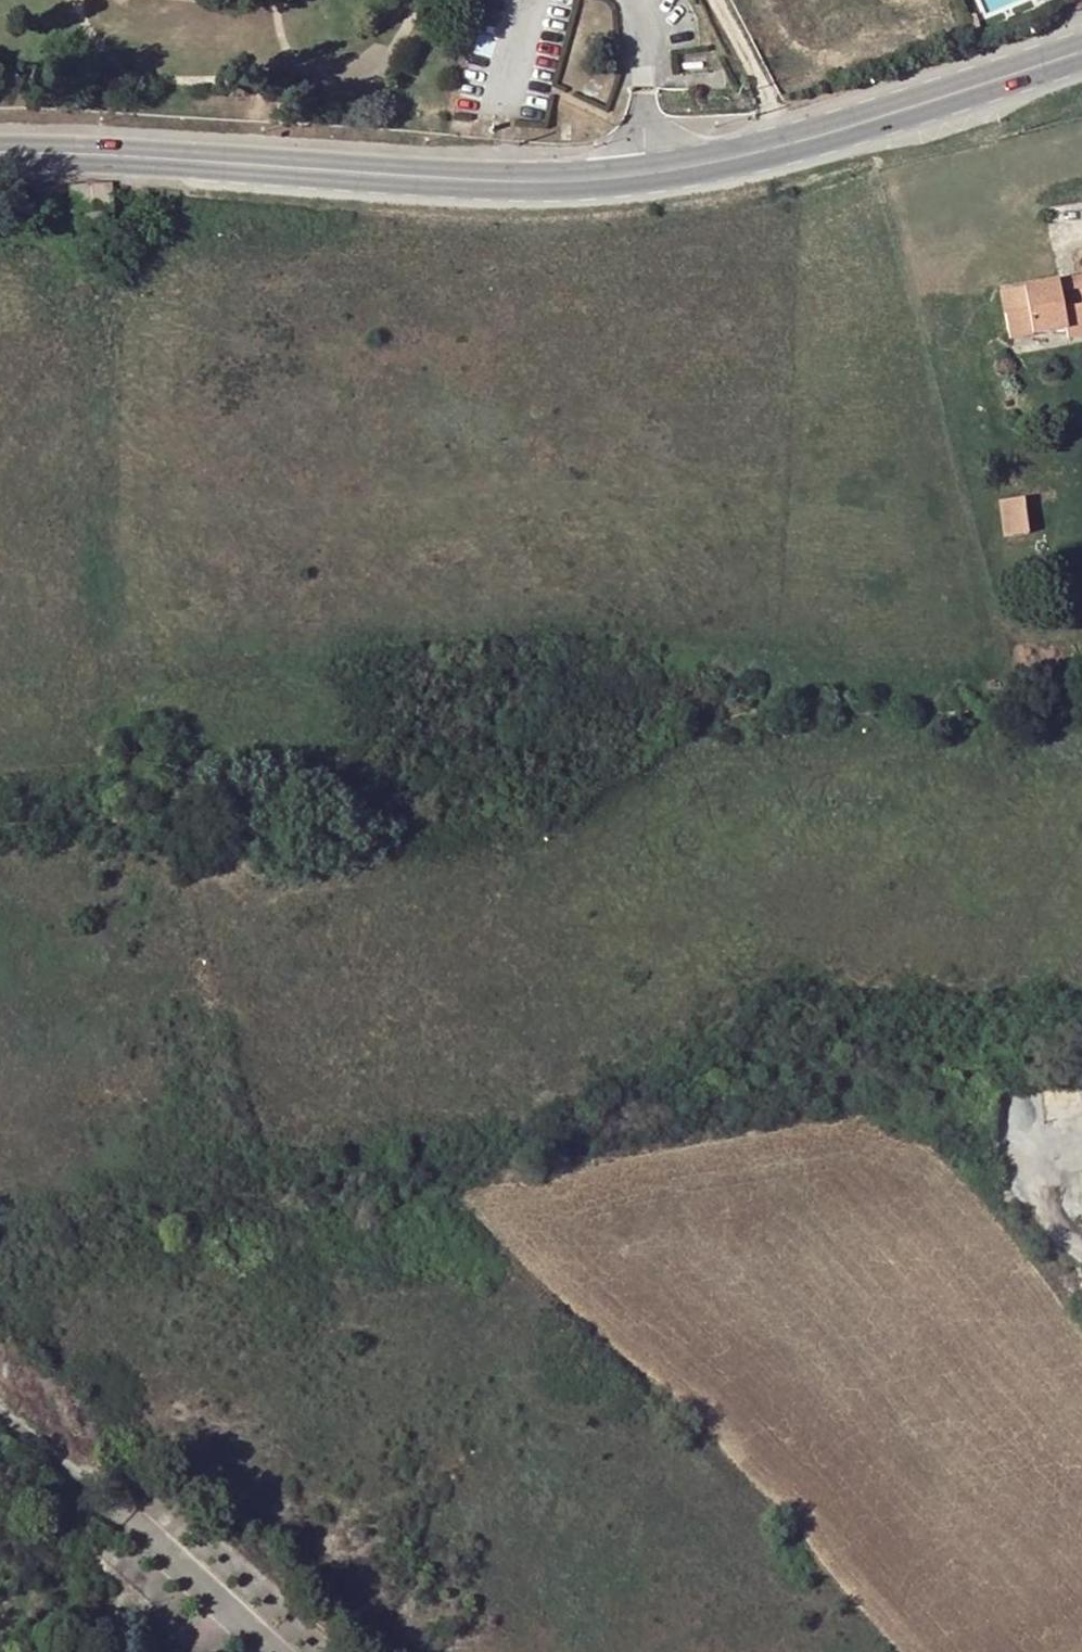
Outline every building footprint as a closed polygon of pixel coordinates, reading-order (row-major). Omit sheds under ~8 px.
[(1064,330),(1065,340),(1081,338),(1081,278),(1056,283),(1064,330)] [(1007,341),(1064,330),(1056,283),(1000,293),(1007,341)] [(1024,499),(999,502),(1002,537),(1027,534),(1024,499)]
